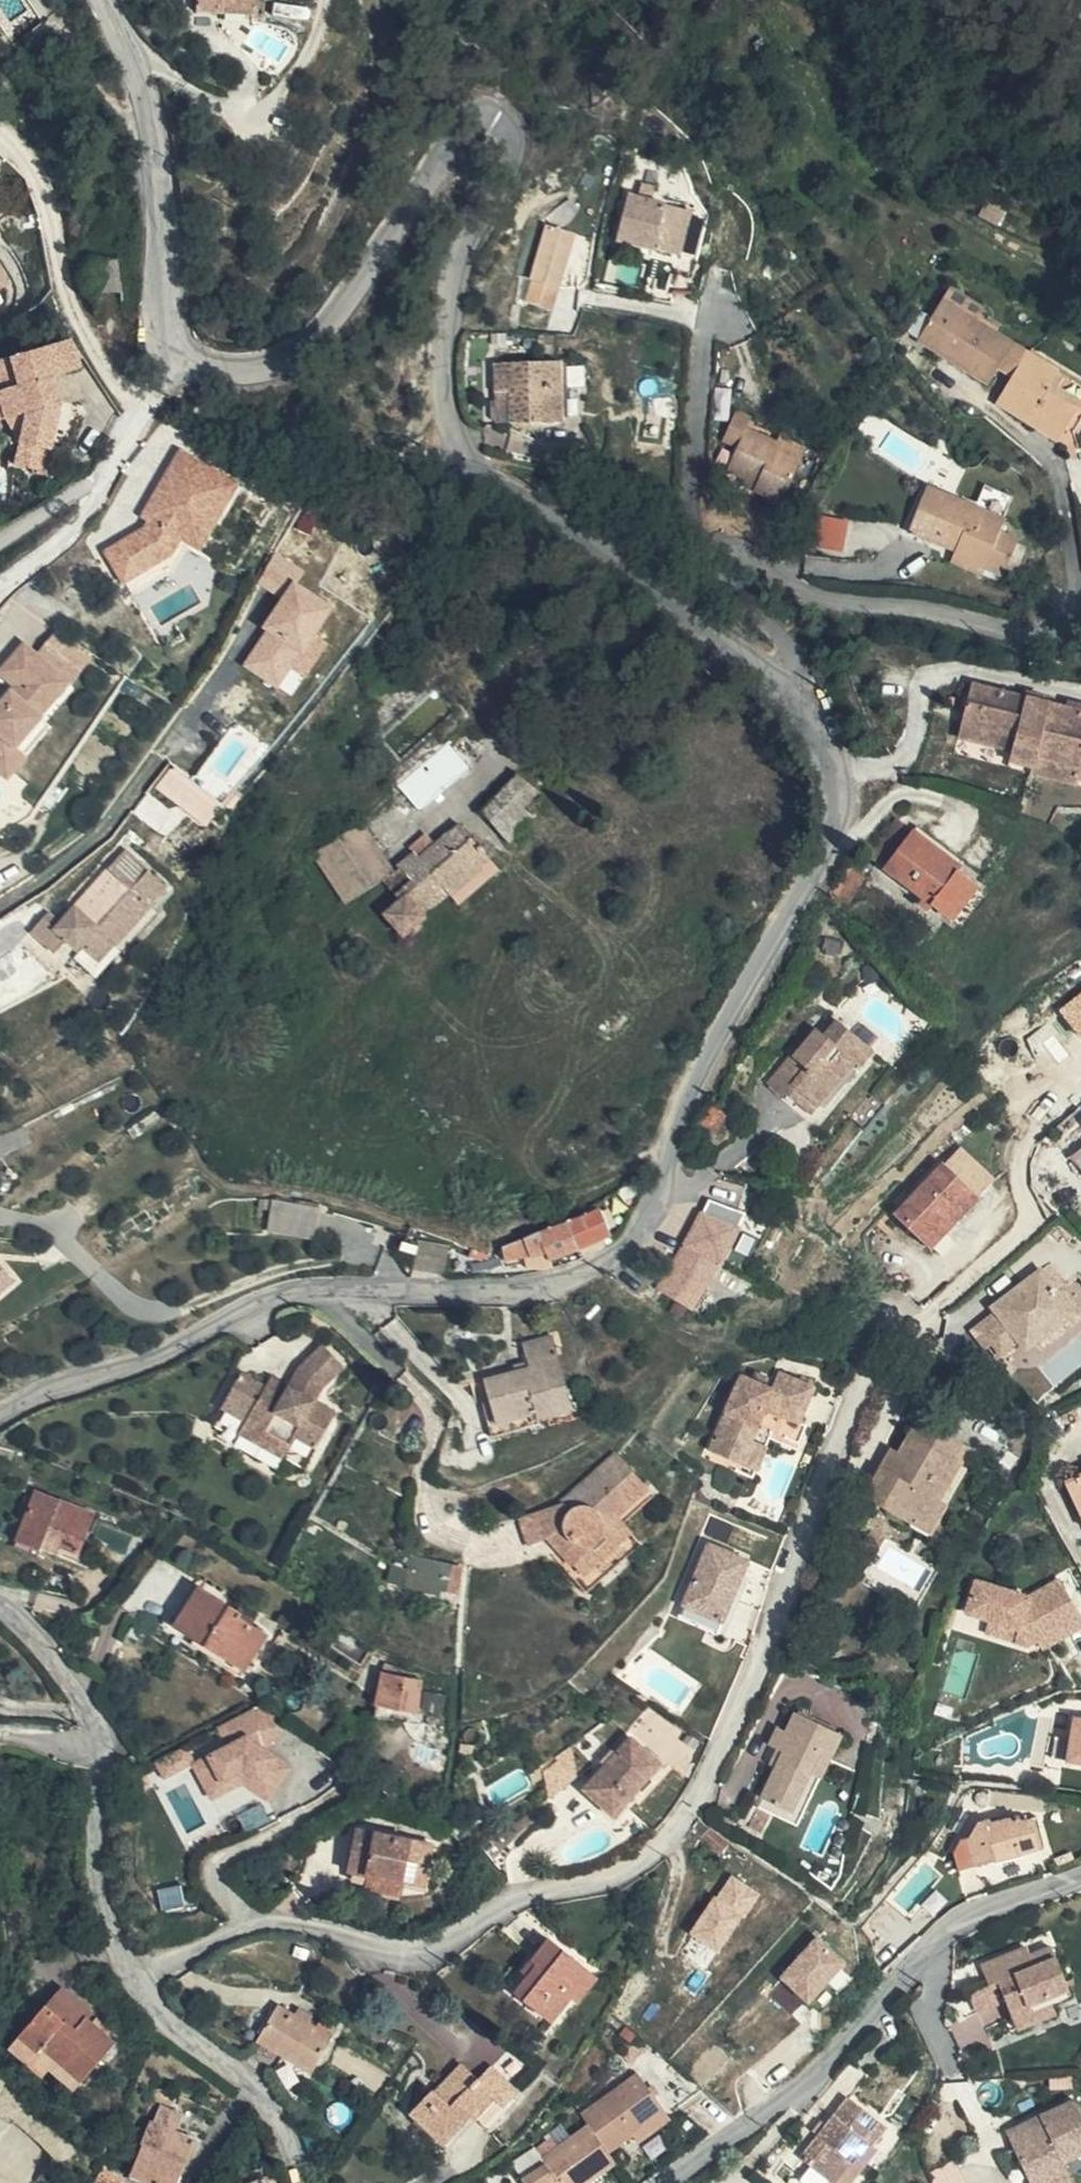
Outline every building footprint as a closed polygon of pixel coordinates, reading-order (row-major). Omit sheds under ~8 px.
[(258,0),(196,0),(196,10),(257,13),(258,0)] [(655,243),(680,249),(691,206),(631,191),(620,234),(637,238),(655,243)] [(701,255),(704,244),(696,208),(691,206),(680,249),(701,255)] [(560,249),(568,252),(587,207),(566,229),(560,249)] [(696,208),(704,244),(712,212),(696,208)] [(550,310),(568,252),(560,249),(566,229),(545,223),(523,301),(550,310)] [(655,243),(637,238),(634,249),(652,254),(655,243)] [(955,285),(948,297),(980,317),(988,306),(955,285)] [(1026,357),(1031,349),(980,317),(948,297),(923,336),(995,382),(1005,366),(1016,373),(1026,357)] [(67,339),(41,347),(50,375),(76,367),(67,339)] [(17,442),(47,449),(52,428),(45,427),(48,415),(55,417),(58,402),(50,375),(41,347),(7,358),(16,385),(0,390),(0,412),(2,419),(23,413),(17,442)] [(1031,349),(1026,357),(1016,373),(1000,400),(1065,439),(1080,411),(1080,379),(1031,349)] [(513,388),(514,419),(566,419),(565,357),(499,358),(499,388),(513,388)] [(0,360),(0,390),(16,385),(7,358),(0,360)] [(499,420),(514,419),(513,388),(499,388),(499,420)] [(788,494),(805,452),(779,441),(782,434),(750,422),(754,413),(738,407),(726,438),(740,443),(731,467),(749,474),(763,479),(761,484),(788,494)] [(52,428),(55,417),(48,415),(45,427),(52,428)] [(779,441),(805,452),(810,438),(784,428),(782,434),(779,441)] [(49,450),(44,449),(38,473),(43,475),(49,450)] [(138,528),(114,542),(131,571),(164,552),(174,535),(193,546),(229,481),(172,450),(156,479),(162,482),(155,496),(148,493),(137,514),(143,518),(138,528)] [(747,479),(761,484),(763,479),(749,474),(747,479)] [(156,479),(148,493),(155,496),(162,482),(156,479)] [(986,483),(982,493),(1013,506),(1017,497),(986,483)] [(989,562),(987,567),(1005,574),(1007,568),(1018,543),(1021,536),(1003,529),(1007,518),(977,505),(929,486),(910,530),(958,549),(989,562)] [(977,505),(1007,518),(1013,506),(982,493),(977,505)] [(815,544),(845,551),(852,517),(822,511),(815,544)] [(114,542),(101,551),(117,580),(131,571),(114,542)] [(1028,547),(1018,543),(1007,568),(1018,572),(1028,547)] [(984,573),(987,567),(989,562),(958,549),(953,560),(984,573)] [(337,604),(293,576),(261,626),(266,630),(245,663),(281,687),(293,668),(308,676),(331,640),(319,632),(337,604)] [(49,711),(62,692),(65,690),(22,655),(0,680),(0,683),(16,696),(0,714),(0,766),(1,767),(12,754),(17,757),(19,754),(41,726),(40,724),(49,711)] [(841,680),(838,671),(829,673),(832,683),(841,680)] [(1003,776),(1026,781),(1030,764),(1039,720),(1014,716),(1017,704),(962,692),(958,714),(971,716),(965,751),(1006,759),(1003,776)] [(1039,720),(1041,709),(1017,704),(1014,716),(1039,720)] [(1073,786),(1080,787),(1080,718),(1041,709),(1039,720),(1030,764),(1074,774),(1073,786)] [(950,748),(965,751),(971,716),(958,714),(950,748)] [(41,726),(19,754),(17,757),(12,754),(1,767),(0,766),(0,778),(9,786),(21,772),(51,734),(41,726)] [(451,740),(400,781),(421,807),(472,766),(451,740)] [(225,802),(174,764),(158,785),(209,823),(225,802)] [(1072,790),(1073,786),(1074,774),(1030,764),(1026,781),(1072,790)] [(542,793),(519,771),(481,808),(509,836),(515,830),(519,833),(524,838),(532,830),(522,822),(531,812),(527,807),(542,793)] [(458,879),(432,848),(414,865),(409,860),(391,877),(356,827),(312,860),(346,908),(376,887),(393,905),(379,919),(399,938),(420,918),(417,914),(439,890),(443,894),(458,879)] [(451,828),(432,848),(458,879),(472,863),(469,860),(476,853),(451,828)] [(873,867),(890,878),(918,840),(901,828),(873,867)] [(918,840),(890,878),(957,927),(983,895),(964,881),(968,875),(918,840)] [(479,855),(476,853),(469,860),(472,863),(479,855)] [(472,863),(478,871),(487,863),(479,855),(472,863)] [(148,913),(162,900),(165,896),(128,861),(124,856),(106,874),(124,891),(90,927),(75,911),(59,928),(53,934),(43,924),(30,937),(54,958),(65,948),(70,943),(79,952),(90,962),(106,947),(115,953),(151,915),(148,913)] [(458,879),(464,886),(478,871),(472,863),(458,879)] [(451,900),(464,886),(458,879),(443,894),(451,900)] [(53,934),(59,928),(48,917),(43,924),(53,934)] [(76,957),(79,952),(70,943),(65,948),(76,957)] [(98,971),(115,953),(106,947),(90,962),(98,971)] [(1063,1009),(1080,1031),(1080,995),(1063,1009)] [(805,1100),(817,1110),(853,1069),(857,1072),(871,1055),(836,1025),(823,1039),(817,1034),(807,1045),(792,1061),(788,1058),(763,1086),(781,1101),(786,1098),(798,1108),(805,1100)] [(792,1061),(807,1045),(800,1039),(785,1055),(788,1058),(792,1061)] [(809,1119),(817,1110),(805,1100),(798,1108),(809,1119)] [(726,1118),(710,1112),(703,1132),(717,1138),(726,1118)] [(27,1137),(22,1126),(0,1136),(0,1149),(27,1137)] [(1080,1181),(1080,1152),(1067,1164),(1080,1181)] [(892,1223),(927,1255),(990,1188),(955,1156),(908,1206),(898,1216),(892,1223)] [(892,1210),(898,1216),(908,1206),(901,1200),(892,1210)] [(747,1213),(709,1201),(702,1216),(707,1218),(704,1226),(699,1224),(688,1249),(681,1262),(685,1264),(681,1272),(677,1270),(663,1294),(696,1312),(723,1262),(725,1263),(747,1213)] [(320,1214),(273,1202),(266,1231),(313,1241),(320,1214)] [(598,1210),(566,1225),(580,1249),(583,1255),(585,1258),(594,1253),(590,1245),(612,1235),(598,1210)] [(503,1251),(502,1251),(508,1262),(524,1257),(529,1268),(545,1263),(550,1273),(551,1272),(566,1265),(563,1256),(580,1249),(566,1225),(558,1229),(533,1240),(503,1251)] [(449,1268),(449,1241),(419,1240),(418,1267),(449,1268)] [(1021,1285),(1026,1291),(996,1315),(992,1309),(969,1329),(983,1346),(990,1341),(998,1350),(1014,1337),(1018,1342),(1032,1330),(1037,1336),(1074,1306),(1052,1279),(1047,1283),(1034,1267),(1017,1281),(1021,1285)] [(10,1285),(0,1273),(0,1292),(10,1285)] [(1021,1285),(992,1309),(996,1315),(1026,1291),(1021,1285)] [(241,1421),(285,1446),(291,1435),(312,1447),(333,1409),(312,1398),(320,1383),(340,1363),(318,1343),(296,1364),(288,1386),(281,1396),(262,1385),(239,1372),(218,1408),(241,1421)] [(553,1344),(489,1361),(487,1369),(490,1379),(492,1386),(477,1391),(475,1392),(491,1445),(539,1432),(538,1426),(572,1417),(553,1344)] [(771,1390),(763,1386),(754,1383),(740,1377),(708,1454),(740,1467),(738,1474),(752,1479),(779,1412),(802,1422),(816,1388),(779,1372),(771,1390)] [(281,1396),(288,1386),(269,1375),(262,1385),(281,1396)] [(754,1383),(763,1386),(766,1380),(756,1376),(754,1383)] [(480,1382),(477,1387),(477,1391),(492,1386),(490,1379),(480,1382)] [(941,1469),(950,1476),(982,1423),(933,1392),(912,1425),(901,1444),(894,1440),(876,1469),(923,1498),(941,1469)] [(271,1469),(285,1446),(241,1421),(228,1443),(271,1469)] [(901,1444),(912,1425),(906,1421),(894,1440),(901,1444)] [(558,1503),(535,1508),(545,1536),(568,1564),(583,1554),(590,1559),(626,1530),(622,1525),(653,1499),(617,1456),(558,1503)] [(956,1480),(950,1476),(941,1469),(923,1498),(939,1508),(956,1480)] [(1065,1490),(1080,1525),(1080,1524),(1080,1483),(1065,1490)] [(60,1529),(52,1544),(72,1552),(90,1514),(33,1488),(10,1539),(33,1549),(37,1537),(44,1522),(60,1529)] [(885,1525),(892,1513),(879,1506),(873,1518),(885,1525)] [(545,1536),(535,1508),(515,1512),(523,1539),(535,1535),(540,1530),(545,1536)] [(37,1537),(52,1544),(60,1529),(44,1522),(37,1537)] [(535,1535),(551,1554),(545,1536),(540,1530),(535,1535)] [(545,1536),(551,1554),(581,1590),(638,1546),(626,1530),(590,1559),(583,1554),(568,1564),(545,1536)] [(682,1604),(724,1622),(751,1559),(710,1542),(682,1604)] [(438,1592),(446,1568),(413,1560),(411,1568),(407,1567),(409,1563),(401,1561),(400,1564),(393,1560),(389,1567),(409,1574),(405,1587),(437,1597),(438,1592)] [(450,1568),(446,1568),(438,1592),(454,1595),(460,1572),(450,1568)] [(1080,1625),(1080,1614),(1062,1578),(1031,1596),(978,1579),(968,1610),(991,1618),(1020,1627),(1015,1639),(1028,1644),(1039,1638),(1055,1630),(1059,1637),(1080,1625)] [(245,1628),(247,1625),(236,1617),(199,1591),(175,1632),(241,1677),(265,1641),(245,1628)] [(718,1635),(724,1622),(682,1604),(676,1617),(718,1635)] [(1020,1627),(991,1618),(987,1631),(1015,1639),(1020,1627)] [(1055,1630),(1039,1638),(1043,1646),(1059,1637),(1055,1630)] [(382,1675),(381,1684),(376,1722),(397,1724),(398,1713),(403,1714),(408,1681),(409,1672),(387,1669),(386,1676),(382,1675)] [(403,1714),(420,1715),(424,1682),(408,1681),(403,1714)] [(247,1786),(271,1802),(292,1771),(268,1754),(286,1728),(260,1710),(221,1732),(231,1751),(212,1762),(230,1795),(247,1786)] [(1077,1715),(1071,1763),(1080,1765),(1080,1716),(1077,1715)] [(840,1742),(792,1718),(771,1758),(778,1762),(753,1813),(794,1833),(840,1742)] [(615,1745),(595,1767),(602,1773),(590,1786),(618,1812),(664,1763),(633,1734),(619,1749),(615,1745)] [(542,1786),(546,1810),(576,1789),(570,1758),(556,1768),(557,1776),(542,1786)] [(216,1803),(230,1795),(212,1762),(197,1770),(216,1803)] [(1036,1854),(1029,1824),(1019,1826),(1017,1819),(989,1825),(987,1819),(977,1822),(971,1840),(961,1842),(954,1855),(958,1873),(993,1866),(991,1857),(1018,1852),(1019,1858),(1036,1854)] [(348,1876),(369,1880),(405,1888),(426,1892),(434,1852),(356,1834),(348,1876)] [(734,1873),(694,1930),(721,1949),(761,1892),(734,1873)] [(405,1888),(369,1880),(367,1892),(403,1900),(405,1888)] [(169,1889),(171,1904),(186,1903),(184,1887),(169,1889)] [(821,1934),(785,1974),(812,1999),(848,1959),(821,1934)] [(542,1963),(519,1989),(556,2020),(576,1996),(573,1993),(594,1968),(554,1935),(536,1958),(542,1963)] [(1069,1985),(1059,1964),(1050,1944),(1025,1955),(1003,1965),(999,1957),(979,1965),(986,1982),(988,1986),(997,1983),(1014,2017),(1044,2004),(1042,1998),(1069,1985)] [(1003,1965),(1025,1955),(1022,1947),(999,1957),(1003,1965)] [(1073,1993),(1069,1985),(1042,1998),(1044,2004),(1014,2017),(1019,2028),(1056,2012),(1053,2003),(1073,1993)] [(645,2024),(654,2012),(640,2003),(631,2016),(645,2024)] [(261,2038),(316,2069),(335,2035),(281,2004),(261,2038)] [(65,2010),(53,2026),(69,2038),(77,2026),(80,2027),(82,2023),(65,2010)] [(39,2059),(81,2088),(110,2050),(80,2027),(77,2026),(69,2038),(53,2026),(38,2016),(14,2048),(35,2064),(39,2059)] [(964,2016),(959,2045),(986,2049),(990,2029),(972,2026),(973,2017),(964,2016)] [(25,2075),(27,2075),(35,2064),(14,2048),(5,2060),(25,2075)] [(647,2057),(650,2089),(656,2096),(653,2064),(647,2057)] [(35,2064),(27,2075),(44,2077),(74,2098),(81,2088),(39,2059),(35,2064)] [(517,2086),(490,2062),(478,2074),(465,2061),(437,2089),(433,2086),(412,2109),(445,2141),(474,2110),(490,2125),(509,2104),(505,2099),(517,2086)] [(640,2072),(580,2111),(587,2122),(607,2151),(632,2135),(666,2112),(656,2096),(650,2089),(640,2072)] [(1029,2182),(1041,2182),(1067,2170),(1061,2159),(1076,2152),(1073,2145),(1080,2142),(1080,2116),(1073,2101),(1007,2133),(1029,2182)] [(797,2166),(821,2182),(854,2182),(873,2156),(869,2152),(882,2133),(842,2104),(797,2166)] [(666,2112),(632,2135),(637,2142),(671,2119),(666,2112)] [(132,2177),(150,2182),(179,2182),(185,2165),(187,2167),(194,2145),(172,2136),(178,2120),(157,2113),(151,2130),(148,2128),(140,2149),(142,2150),(132,2177)] [(614,2164),(607,2151),(587,2122),(571,2133),(541,2154),(544,2158),(555,2175),(561,2182),(570,2182),(585,2173),(590,2180),(614,2164)] [(541,2154),(571,2133),(565,2125),(535,2146),(541,2154)] [(1073,2145),(1076,2152),(1080,2149),(1080,2142),(1073,2145)] [(526,2182),(544,2182),(555,2175),(544,2158),(520,2175),(526,2182)] [(932,2166),(937,2182),(969,2182),(962,2158),(932,2166)] [(1041,2182),(1067,2182),(1071,2181),(1067,2170),(1041,2182)] [(590,2180),(585,2173),(570,2182),(586,2182),(590,2180)]
